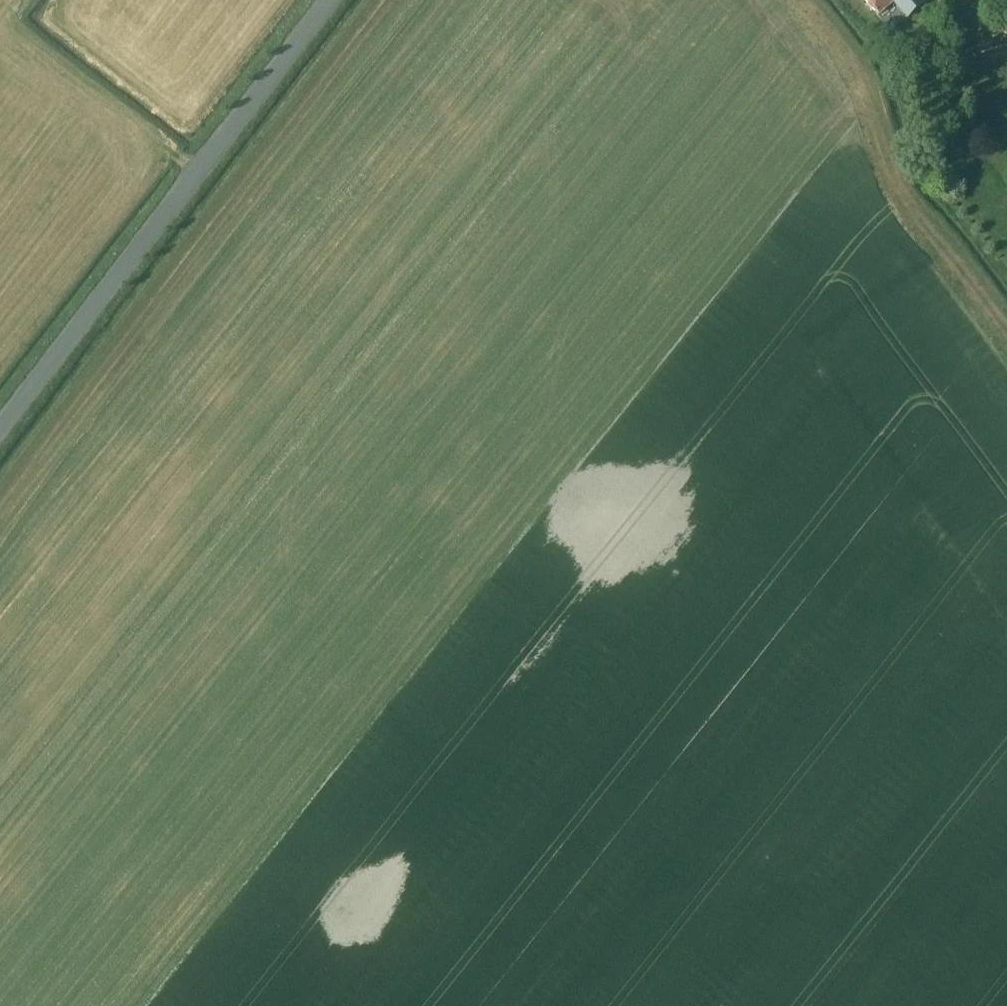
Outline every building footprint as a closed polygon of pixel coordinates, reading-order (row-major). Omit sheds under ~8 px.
[(878,15),(893,2),(906,17),(923,3),(921,0),(865,0),(878,15)]
